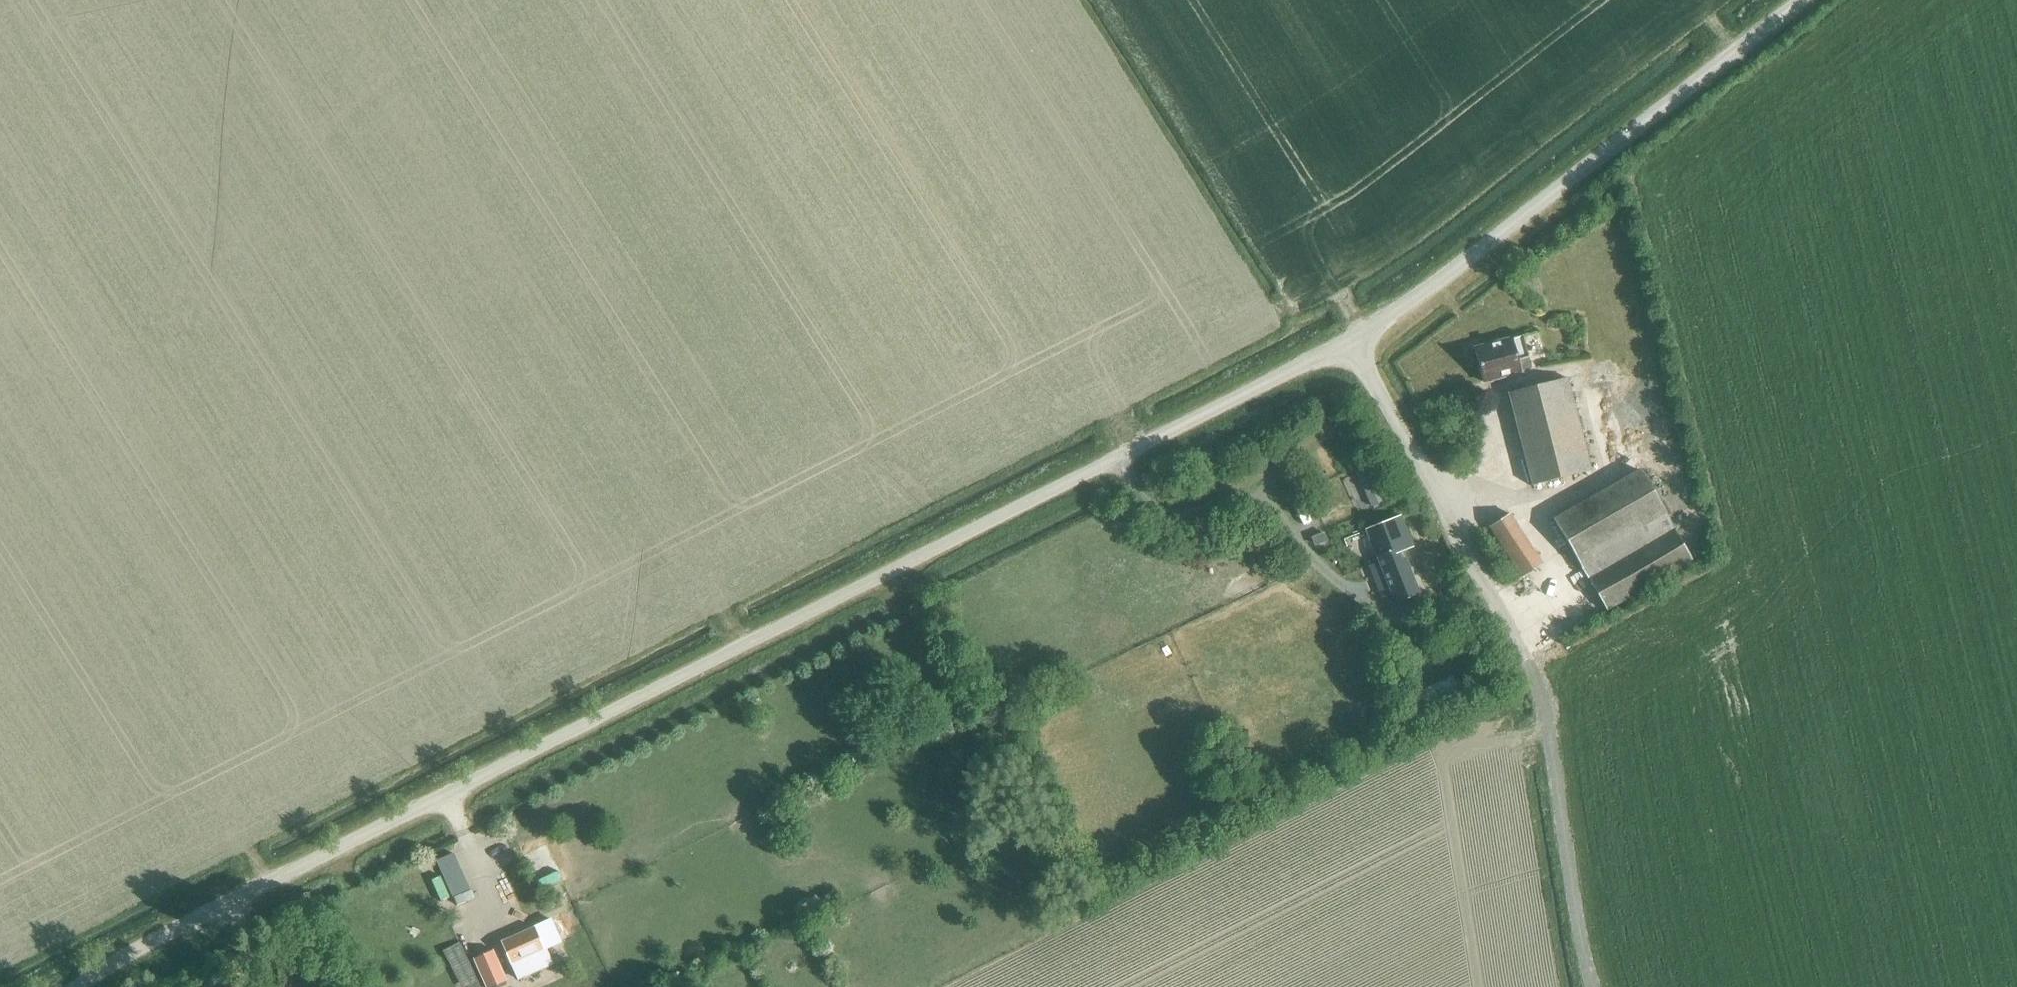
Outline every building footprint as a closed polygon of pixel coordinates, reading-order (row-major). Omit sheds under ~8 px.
[(1472,348),(1482,386),(1532,373),(1522,335),(1472,348)] [(1509,394),(1532,487),(1591,472),(1568,380),(1509,394)] [(1552,520),(1587,581),(1673,530),(1638,469),(1552,520)] [(1487,527),(1520,579),(1544,564),(1511,512),(1487,527)] [(1393,596),(1395,603),(1418,595),(1401,549),(1411,543),(1401,516),(1368,528),(1379,559),(1365,564),(1379,601),(1393,596)] [(1591,592),(1602,610),(1688,560),(1677,541),(1591,592)] [(542,949),(543,950),(560,942),(549,920),(532,928),(533,928),(501,943),(510,964),(513,962),(517,970),(523,967),(520,959),(542,949)] [(461,940),(442,950),(461,986),(464,986),(467,986),(486,986),(461,940)] [(492,948),(473,957),(487,986),(493,986),(506,981),(492,948)]
